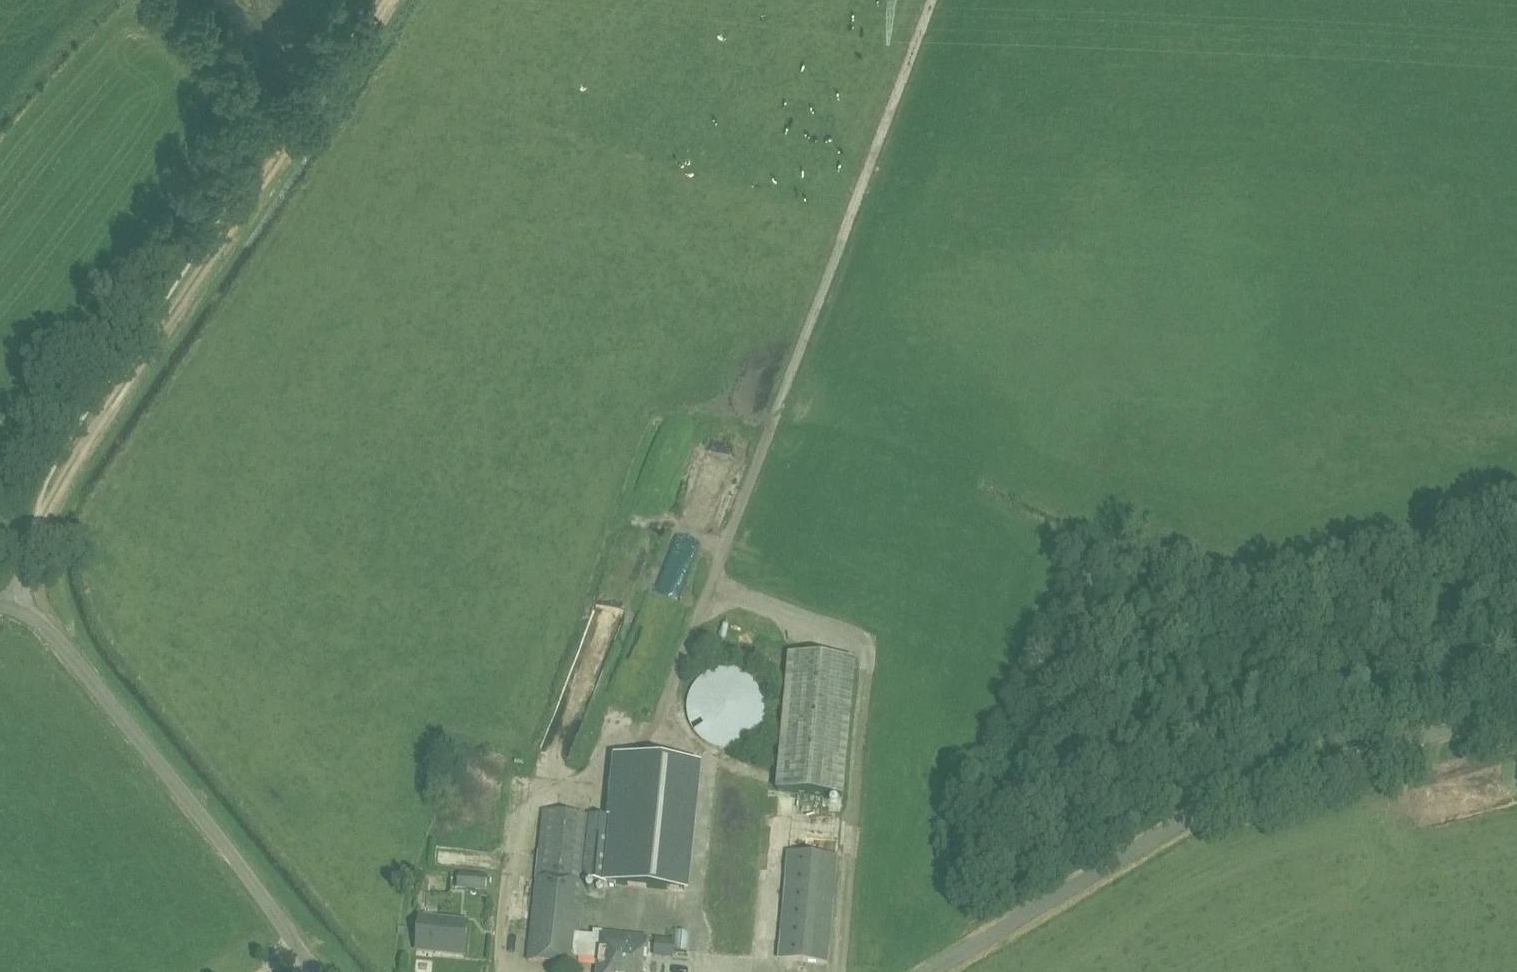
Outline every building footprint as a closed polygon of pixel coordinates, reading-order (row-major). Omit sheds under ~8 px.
[(856,660),(789,654),(777,790),(844,796),(856,660)] [(759,682),(757,679),(753,676),(751,675),(749,673),(747,672),(745,671),(740,669),(737,668),(735,668),(732,668),(727,667),(722,668),(717,669),(715,670),(710,672),(708,673),(703,676),(699,679),(698,681),(696,683),(693,687),(691,691),(690,694),(689,696),(688,699),(688,701),(687,704),(687,706),(687,709),(687,711),(687,714),(688,716),(688,719),(689,721),(690,724),(691,726),(692,728),(693,731),(695,733),(697,735),(699,737),(701,739),(703,741),(705,742),(707,744),(709,745),(711,746),(714,747),(719,748),(721,749),(724,749),(729,749),(734,749),(739,748),(741,747),(746,745),(751,743),(755,740),(757,738),(758,736),(760,734),(762,732),(764,728),(765,725),(766,723),(767,721),(768,718),(768,716),(769,713),(769,710),(769,708),(769,705),(769,703),(768,700),(768,698),(767,695),(766,693),(765,691),(764,688),(763,686),(761,684),(759,682)] [(543,811),(528,961),(575,966),(576,957),(579,935),(584,881),(605,883),(685,891),(698,765),(618,757),(612,818),(543,811)] [(837,857),(789,852),(779,959),(828,963),(837,857)] [(457,890),(486,892),(487,876),(460,873),(457,890)] [(464,955),(467,922),(420,918),(417,950),(464,955)] [(676,930),(674,951),(687,952),(689,932),(676,930)] [(576,957),(598,959),(597,971),(645,971),(648,948),(648,942),(649,937),(594,931),(593,937),(579,935),(576,957)] [(679,971),(696,971),(697,962),(680,962),(679,971)]
